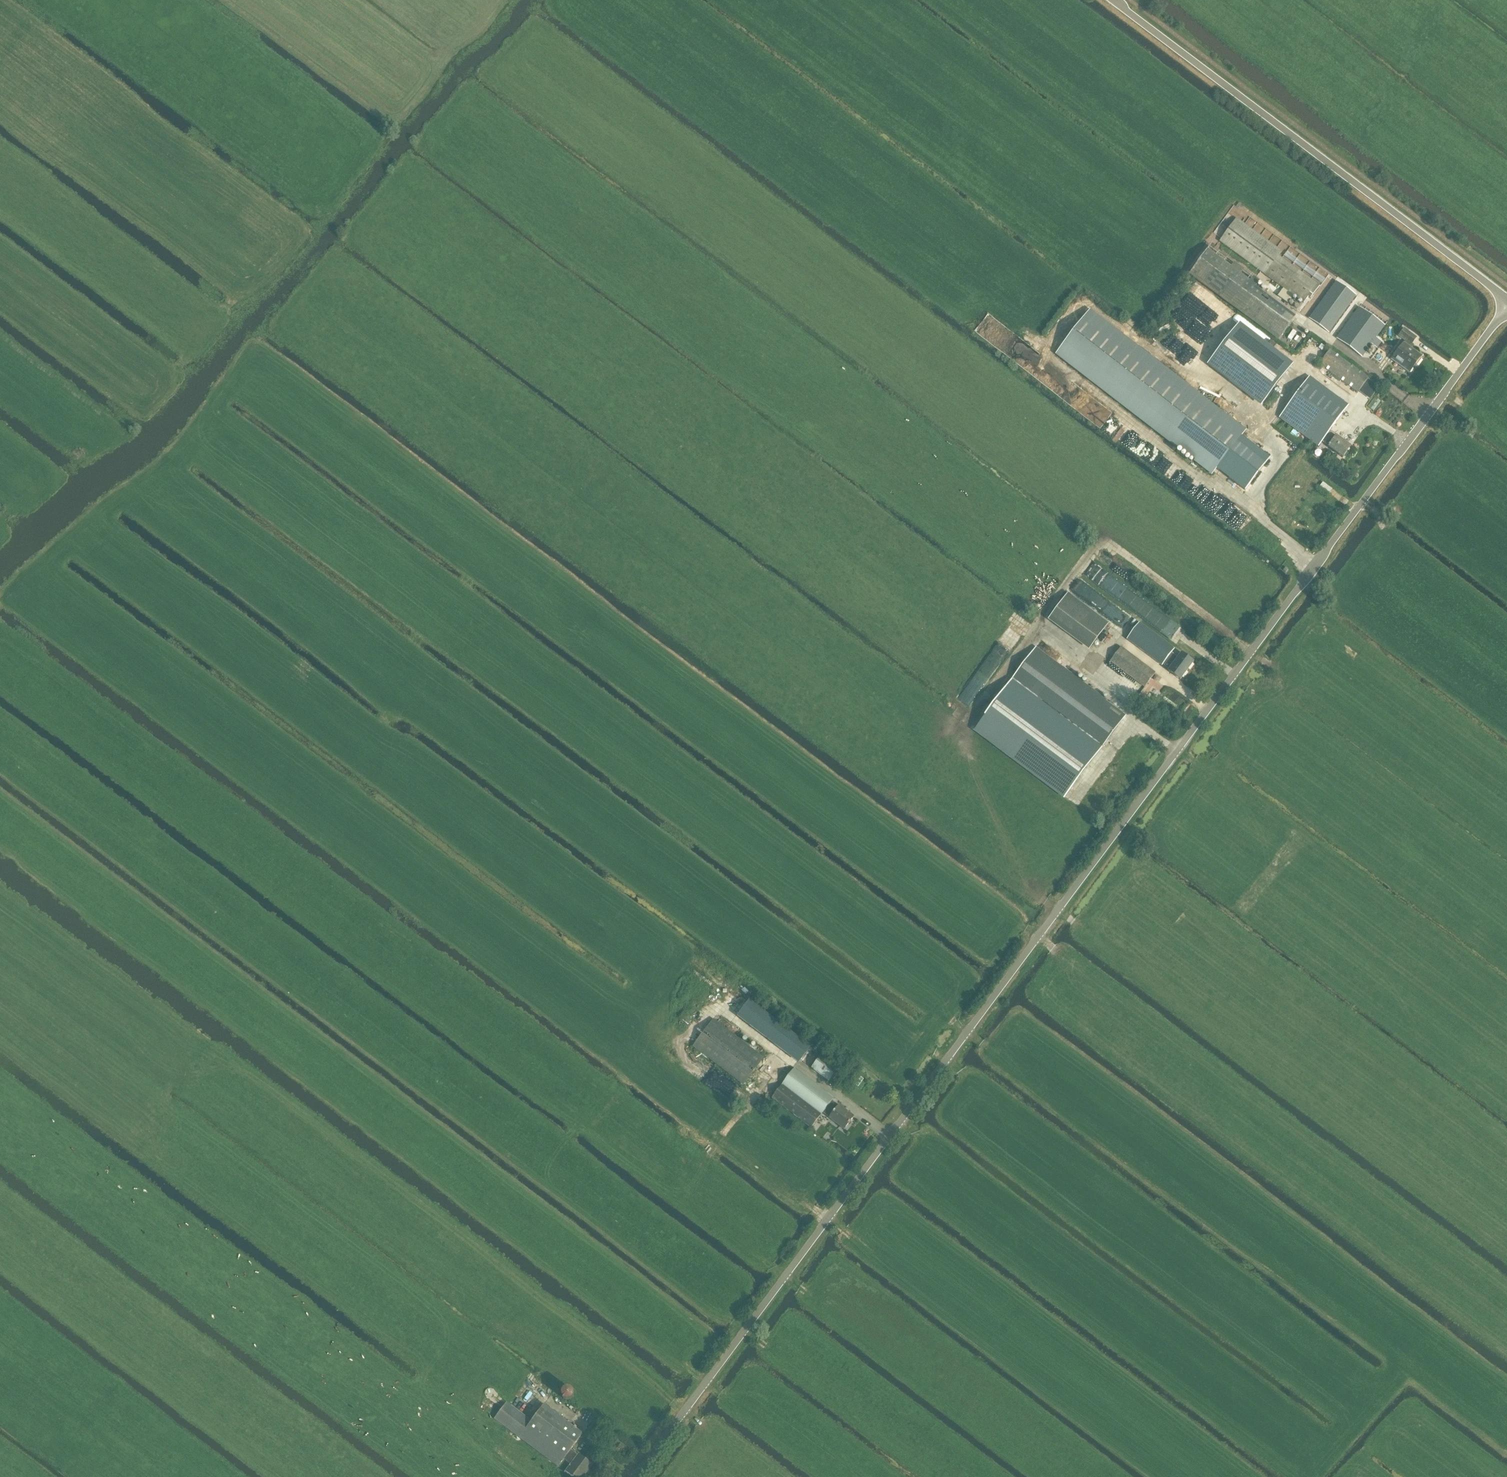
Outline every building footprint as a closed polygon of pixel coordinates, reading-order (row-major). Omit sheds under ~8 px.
[(1221,240),(1219,242),(1283,289),(1277,297),(1287,304),(1293,296),(1303,303),(1308,297),(1310,299),(1318,287),(1319,288),(1319,287),(1277,257),(1281,252),(1236,219),(1225,234),(1221,240)] [(1255,288),(1258,283),(1209,248),(1189,274),(1279,340),(1291,323),(1267,305),(1271,300),(1255,288)] [(1337,283),(1310,320),(1328,332),(1354,295),(1337,283)] [(1244,432),(1089,312),(1057,354),(1212,474),(1216,469),(1245,491),(1269,459),(1253,446),(1241,437),(1244,432)] [(1352,317),(1336,339),(1362,357),(1371,345),(1377,349),(1382,342),(1376,338),(1378,336),(1352,317)] [(1239,325),(1209,364),(1261,404),(1291,366),(1239,325)] [(1405,340),(1392,359),(1410,372),(1422,356),(1409,347),(1416,337),(1404,328),(1402,331),(1399,336),(1405,340)] [(1367,380),(1369,377),(1330,349),(1319,364),(1358,392),(1360,390),(1363,392),(1370,382),(1367,380)] [(1330,431),(1349,405),(1310,377),(1280,418),(1319,447),(1323,442),(1330,447),(1329,447),(1343,458),(1351,447),(1330,431)] [(1089,651),(1109,624),(1067,593),(1047,620),(1089,651)] [(1172,654),(1175,650),(1140,623),(1127,640),(1162,667),(1165,663),(1171,668),(1168,672),(1180,681),(1193,664),(1181,655),(1178,659),(1172,654)] [(975,728),(973,731),(1064,799),(1065,797),(1099,751),(1124,716),(1080,681),(1036,647),(1010,682),(975,728)] [(1144,688),(1155,674),(1121,647),(1110,661),(1144,688)] [(799,1062),(809,1048),(749,1002),(738,1016),(799,1062)] [(743,1085),(764,1058),(713,1020),(693,1047),(743,1085)] [(829,1082),(838,1069),(820,1056),(811,1068),(829,1082)] [(832,1101),(834,1099),(794,1069),(772,1098),(811,1128),(823,1113),(829,1118),(845,1130),(854,1117),(839,1105),(838,1106),(832,1101)] [(572,1399),(572,1396),(572,1393),(570,1391),(567,1390),(564,1391),(562,1393),(561,1396),(562,1399),(564,1401),(567,1402),(569,1401),(572,1399)] [(532,1422),(507,1403),(495,1420),(558,1467),(564,1460),(571,1465),(566,1473),(571,1476),(584,1476),(593,1466),(579,1455),(578,1456),(571,1450),(583,1435),(544,1406),(532,1422)]
